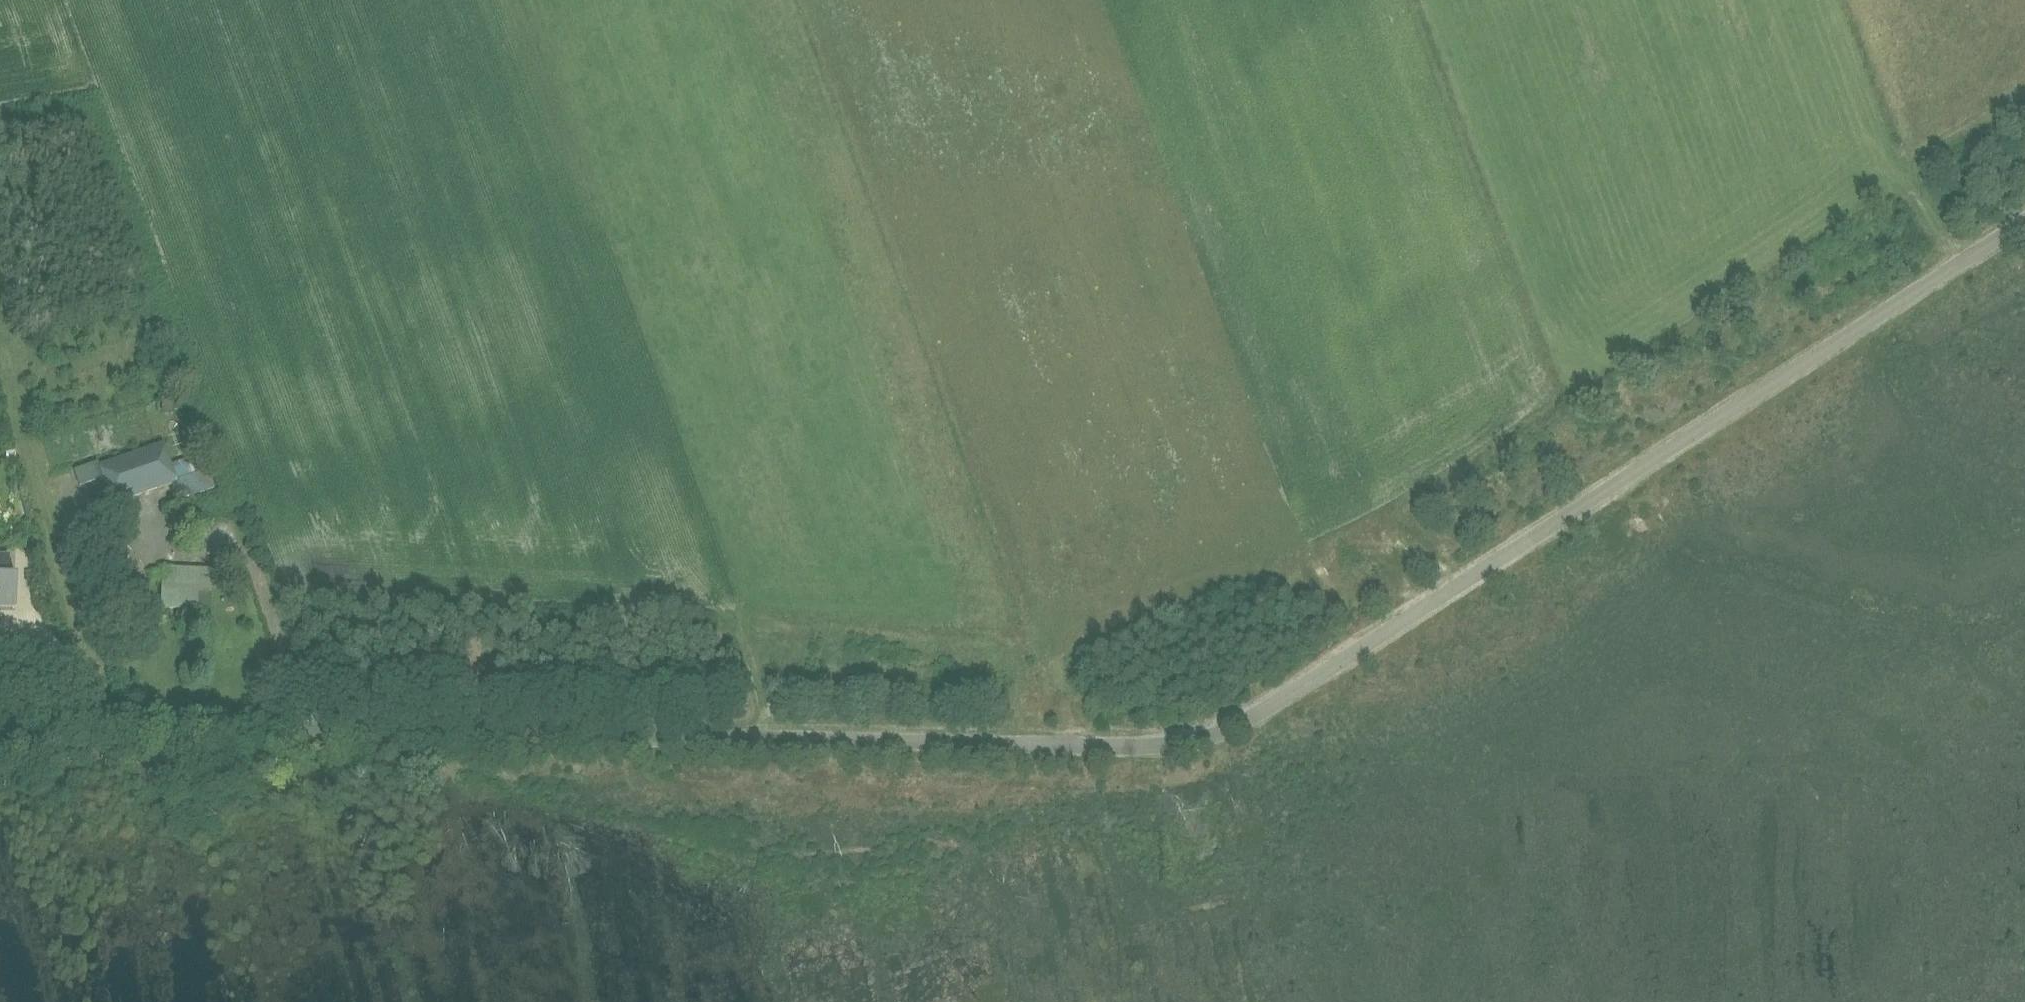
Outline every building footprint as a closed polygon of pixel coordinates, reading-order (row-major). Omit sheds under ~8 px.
[(176,482),(177,482),(176,480),(164,444),(99,466),(112,504),(176,482)] [(177,482),(176,482),(182,498),(215,487),(209,469),(176,480),(177,482)] [(112,580),(126,576),(118,547),(104,550),(112,580)] [(19,586),(19,574),(9,574),(9,554),(0,554),(0,585),(19,586)] [(212,600),(213,570),(162,568),(160,610),(200,612),(200,599),(212,600)]
